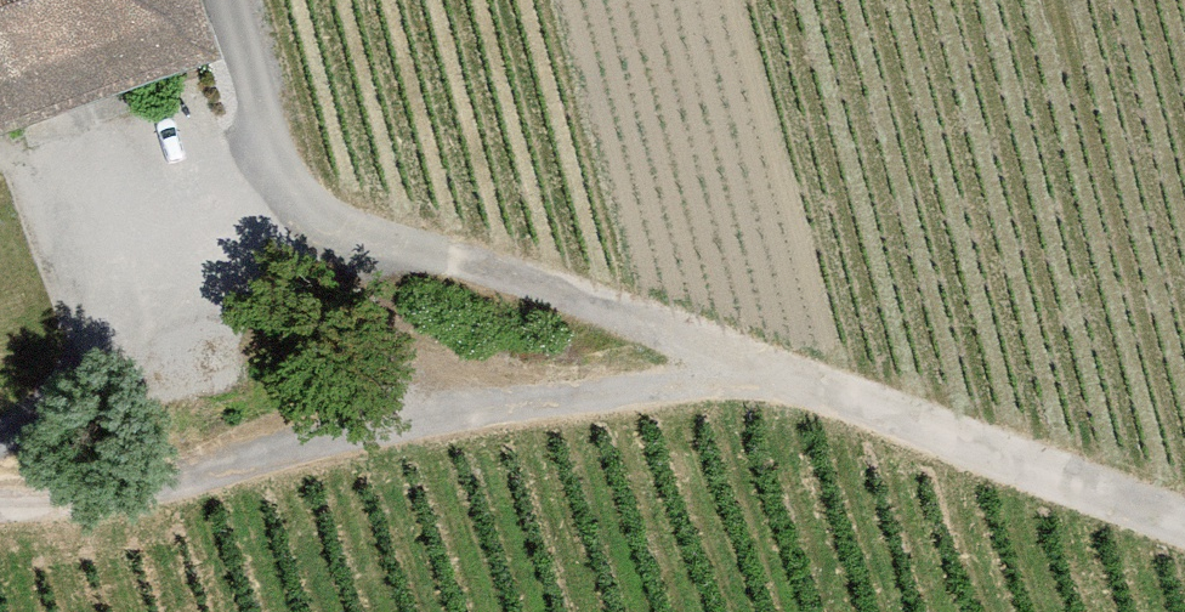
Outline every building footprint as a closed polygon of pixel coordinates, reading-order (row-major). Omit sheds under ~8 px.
[(207,52),(189,0),(0,0),(0,124),(207,52)]
